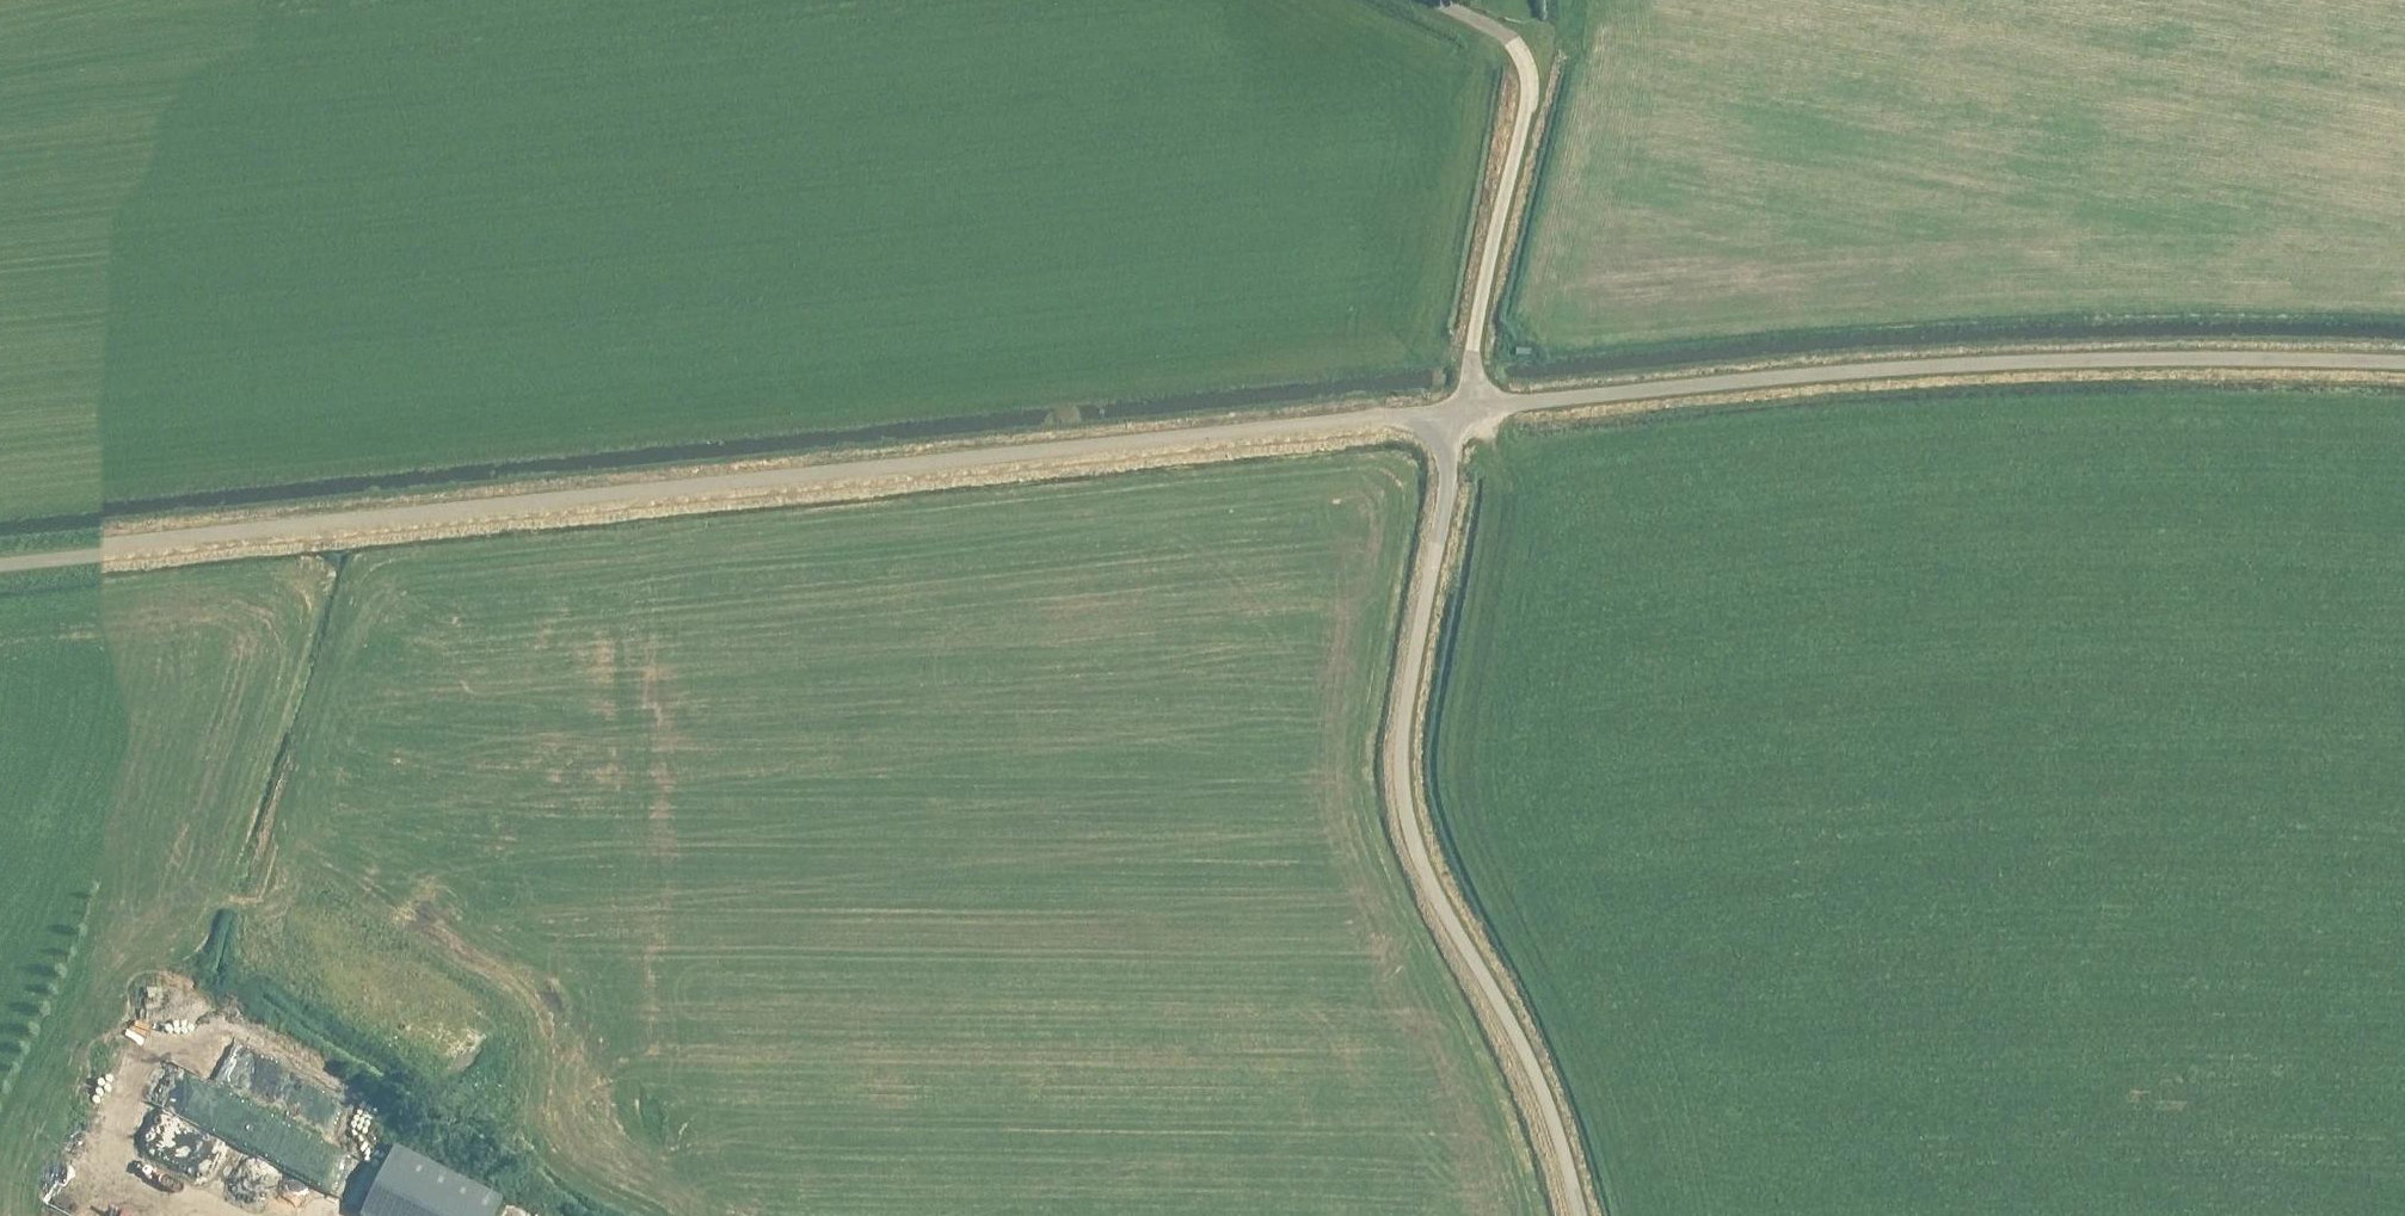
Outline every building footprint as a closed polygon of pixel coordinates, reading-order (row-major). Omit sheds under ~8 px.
[(371,1215),(495,1215),(502,1201),(394,1148),(363,1212),(371,1215)] [(325,1213),(315,1200),(294,1215),(321,1215),(325,1213)]
